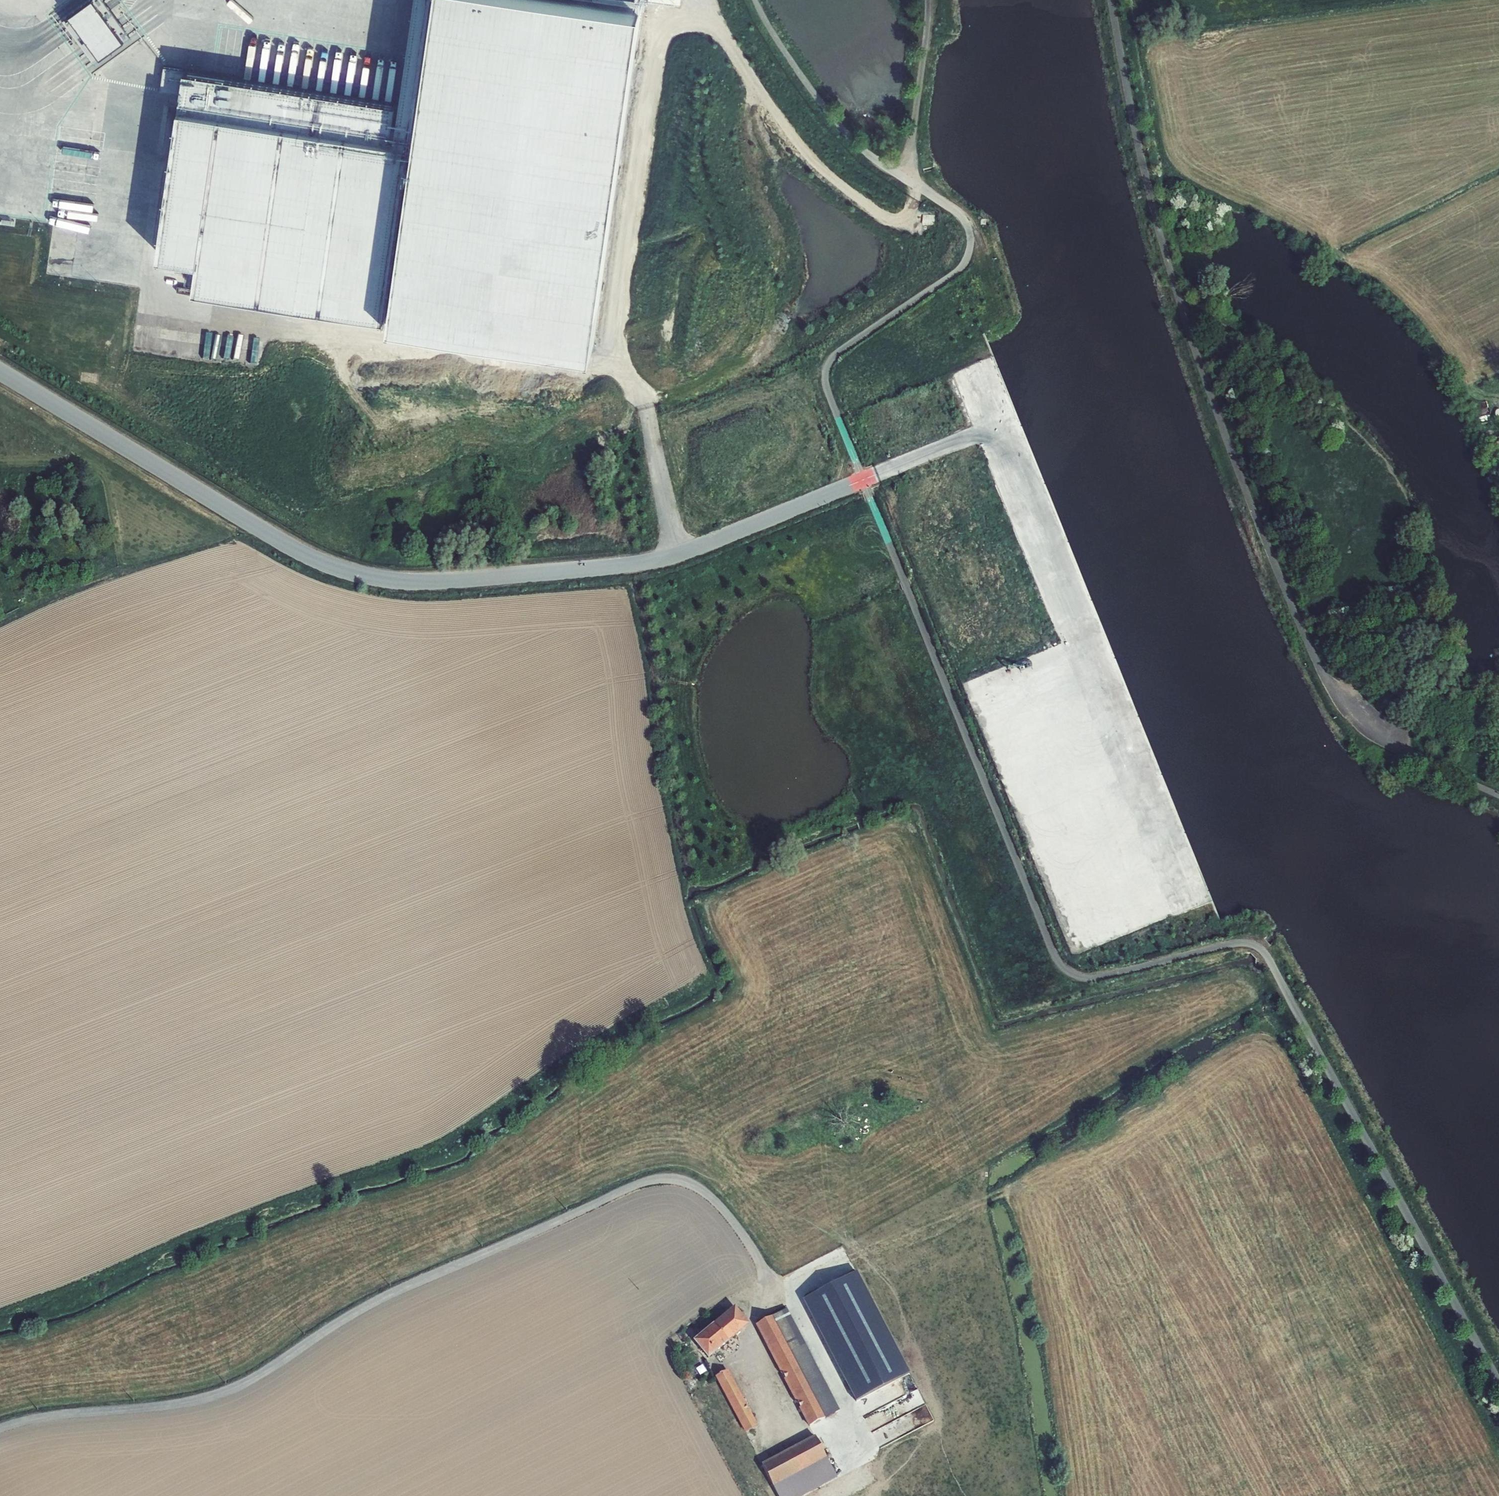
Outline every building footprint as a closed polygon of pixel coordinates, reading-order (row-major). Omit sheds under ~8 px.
[(94,60),(130,33),(105,0),(83,0),(62,16),(94,60)] [(593,342),(643,0),(433,0),(414,133),(388,312),(593,342)] [(184,63),(179,99),(156,252),(196,257),(192,284),(388,312),(414,133),(393,130),(398,94),(184,63)] [(780,1177),(770,1179),(774,1201),(784,1199),(780,1177)] [(761,1306),(778,1296),(775,1292),(758,1302),(761,1306)] [(799,1348),(806,1345),(835,1329),(818,1294),(782,1313),(799,1348)] [(693,1340),(708,1358),(728,1341),(729,1342),(747,1326),(747,1321),(735,1305),(693,1340)] [(811,1391),(825,1418),(839,1410),(806,1345),(799,1348),(782,1313),(772,1316),(792,1353),(802,1348),(822,1386),(811,1391)] [(772,1316),(756,1324),(809,1426),(825,1418),(811,1391),(822,1386),(802,1348),(792,1353),(772,1316)] [(728,1369),(715,1376),(745,1433),(758,1426),(728,1369)] [(760,1464),(772,1487),(812,1466),(823,1486),(848,1473),(826,1432),(816,1437),(815,1435),(760,1464)] [(823,1486),(812,1466),(772,1487),(777,1495),(804,1495),(823,1486)]
